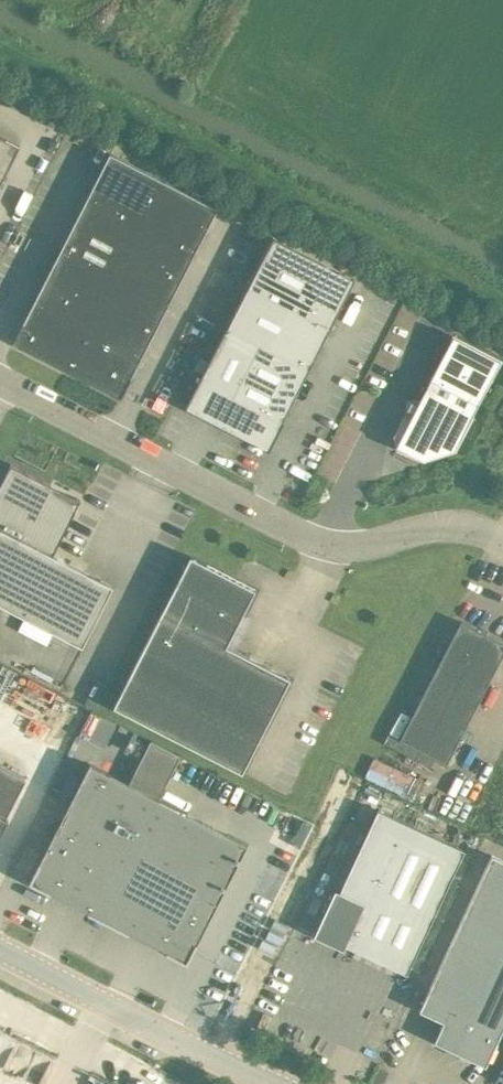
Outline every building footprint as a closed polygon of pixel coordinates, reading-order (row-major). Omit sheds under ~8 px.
[(4,178),(20,146),(0,136),(0,176),(4,178)] [(110,153),(89,194),(143,221),(163,181),(110,153)] [(163,181),(143,221),(197,249),(217,208),(163,181)] [(89,194),(76,221),(129,248),(143,221),(89,194)] [(76,221),(62,248),(115,275),(129,248),(76,221)] [(143,221),(129,248),(183,276),(197,249),(143,221)] [(272,237),(185,407),(269,450),(355,279),(272,237)] [(62,248),(48,275),(101,302),(115,275),(62,248)] [(129,248),(115,275),(169,303),(183,276),(129,248)] [(48,275),(34,302),(87,330),(101,302),(48,275)] [(115,275),(101,302),(155,330),(169,303),(115,275)] [(34,302),(13,343),(66,370),(87,330),(34,302)] [(101,302),(87,330),(141,357),(155,330),(101,302)] [(87,330),(66,370),(120,398),(141,357),(87,330)] [(500,361),(453,336),(396,446),(423,460),(455,449),(500,361)] [(100,580),(52,555),(54,551),(75,510),(73,510),(50,487),(51,485),(11,464),(0,485),(0,605),(82,647),(113,586),(100,580)] [(190,556),(113,707),(242,773),(290,679),(226,646),(255,590),(190,556)] [(489,680),(502,653),(502,643),(460,620),(399,738),(446,762),(489,680)] [(96,712),(83,736),(101,745),(114,722),(96,712)] [(89,763),(28,882),(187,963),(247,844),(158,798),(180,756),(151,742),(129,784),(89,763)] [(373,754),(364,774),(412,795),(420,775),(373,754)] [(26,778),(0,764),(0,829),(26,778)] [(376,808),(450,842),(458,823),(385,790),(376,808)] [(342,949),(344,945),(406,973),(463,850),(377,810),(339,892),(334,890),(313,935),(342,949)] [(434,1040),(485,1065),(502,1027),(502,859),(492,854),(419,1009),(443,1021),(434,1040)]
